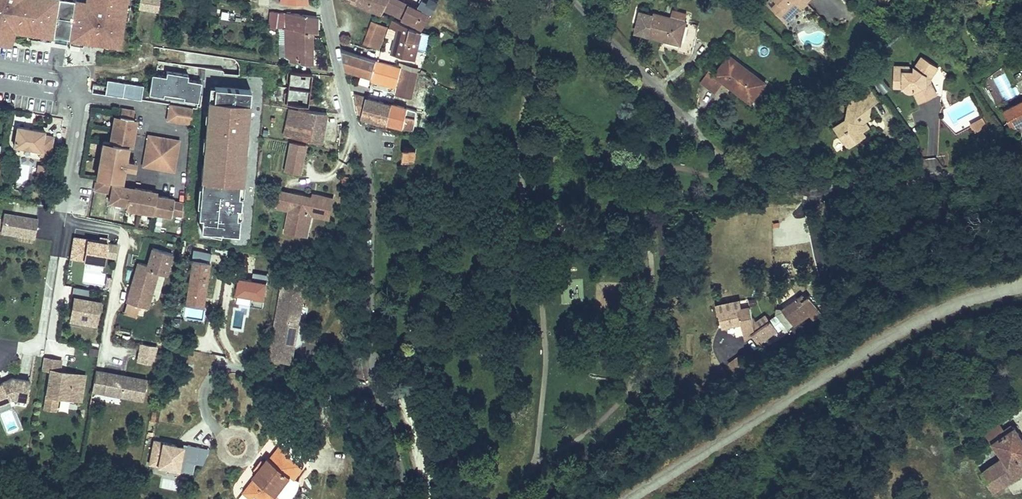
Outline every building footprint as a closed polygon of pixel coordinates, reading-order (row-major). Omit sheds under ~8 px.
[(6,40),(9,26),(14,27),(26,28),(51,32),(53,32),(58,0),(0,0),(0,39),(6,40)] [(53,32),(68,35),(73,1),(73,0),(58,0),(53,32)] [(68,35),(70,35),(84,37),(105,40),(107,41),(108,38),(119,39),(122,16),(125,0),(86,0),(85,3),(73,1),(68,35)] [(161,0),(140,0),(139,8),(159,11),(161,0)] [(371,4),(369,8),(383,14),(385,11),(384,10),(385,9),(390,0),(362,0),(371,4)] [(401,0),(390,0),(385,9),(423,26),(430,10),(433,12),(440,0),(429,0),(429,1),(426,0),(425,0),(422,7),(419,5),(418,7),(401,0)] [(772,1),(778,7),(772,13),(781,21),(792,9),(795,12),(802,4),(805,6),(811,0),(773,0),(772,1)] [(778,7),(772,1),(766,7),(772,13),(778,7)] [(792,9),(781,21),(786,26),(805,6),(802,4),(795,12),(792,9)] [(650,12),(645,33),(677,40),(675,49),(689,52),(696,23),(681,19),(683,11),(670,8),(668,16),(650,12)] [(430,10),(423,26),(425,27),(433,12),(430,10)] [(272,12),(271,26),(283,28),(283,13),(272,12)] [(311,32),(316,33),(317,16),(302,14),(296,13),(286,13),(287,29),(311,32)] [(399,30),(392,53),(416,59),(423,31),(401,22),(393,19),(390,27),(399,30)] [(377,22),(369,42),(381,47),(389,27),(377,22)] [(50,38),(51,32),(26,28),(26,34),(50,38)] [(311,32),(287,29),(286,28),(286,56),(298,57),(298,61),(312,63),(311,41),(311,32)] [(351,51),(343,49),(343,52),(346,68),(374,76),(378,64),(378,62),(378,61),(378,59),(364,55),(351,51)] [(714,72),(729,84),(731,81),(748,95),(754,87),(757,90),(764,81),(727,54),(714,72)] [(201,72),(212,73),(214,59),(203,57),(201,72)] [(906,73),(885,70),(883,86),(893,87),(899,94),(910,95),(914,105),(926,100),(921,88),(927,85),(926,82),(933,71),(917,60),(908,73),(906,73)] [(378,62),(378,64),(374,76),(374,77),(374,78),(387,82),(391,66),(378,62)] [(886,64),(885,70),(906,73),(901,67),(886,64)] [(403,68),(397,94),(411,98),(417,72),(403,68)] [(152,72),(149,92),(198,100),(202,80),(188,77),(189,73),(167,69),(166,74),(152,72)] [(287,71),(285,103),(308,104),(310,73),(287,71)] [(107,84),(94,82),(92,90),(142,98),(144,84),(108,78),(107,84)] [(731,81),(729,84),(749,100),(757,90),(754,87),(748,95),(731,81)] [(213,84),(212,97),(244,101),(243,113),(246,113),(249,87),(213,84)] [(921,88),(926,100),(933,97),(927,85),(921,88)] [(851,97),(868,103),(860,91),(851,97)] [(356,104),(358,112),(365,114),(369,98),(354,94),(356,104)] [(240,149),(241,139),(244,140),(245,131),(242,131),(242,125),(245,125),(246,113),(243,113),(244,101),(212,97),(207,96),(206,110),(209,110),(208,118),(205,118),(204,136),(206,137),(205,150),(207,150),(206,163),(205,163),(204,176),(200,175),(197,215),(200,215),(199,228),(236,231),(238,215),(235,215),(235,205),(238,205),(239,194),(236,194),(237,182),(240,182),(243,149),(240,149)] [(833,129),(847,148),(863,137),(859,131),(864,127),(862,124),(867,120),(864,116),(869,104),(868,103),(851,97),(845,101),(843,121),(833,129)] [(971,126),(974,133),(986,128),(971,97),(942,110),(953,134),(971,126)] [(394,104),(393,104),(369,98),(365,114),(364,115),(389,121),(394,104)] [(408,108),(394,104),(389,121),(405,125),(405,126),(415,128),(417,117),(407,115),(408,108)] [(193,109),(170,105),(168,117),(191,122),(192,117),(193,109)] [(103,164),(101,163),(98,177),(124,181),(127,166),(127,165),(121,163),(121,161),(122,158),(128,159),(128,158),(131,144),(132,138),(135,139),(136,131),(138,123),(134,122),(135,116),(137,109),(121,106),(120,113),(119,119),(115,119),(113,127),(112,135),(116,135),(115,141),(111,140),(105,139),(103,153),(105,153),(104,158),(103,164)] [(1002,116),(1009,134),(1021,129),(1021,108),(1002,116)] [(298,112),(292,136),(321,142),(327,113),(299,109),(298,112)] [(292,136),(298,112),(290,110),(284,134),(292,136)] [(22,122),(19,143),(45,147),(45,152),(48,152),(54,153),(58,132),(48,131),(49,126),(22,122)] [(149,133),(147,150),(162,153),(159,167),(173,170),(179,139),(149,133)] [(299,174),(305,145),(291,142),(285,171),(299,174)] [(406,146),(405,157),(416,159),(417,147),(406,146)] [(162,153),(147,150),(144,164),(159,167),(162,153)] [(127,165),(127,166),(136,168),(138,159),(128,158),(128,159),(127,165)] [(43,160),(42,167),(52,169),(53,162),(43,160)] [(26,184),(27,176),(18,175),(17,183),(26,184)] [(169,215),(181,218),(183,204),(171,202),(167,201),(167,198),(160,196),(155,195),(155,192),(146,190),(137,188),(136,192),(132,191),(126,190),(127,186),(98,181),(96,191),(112,194),(110,203),(129,207),(129,206),(134,206),(134,212),(142,214),(151,215),(151,214),(152,210),(157,211),(156,215),(168,217),(169,215)] [(307,236),(312,214),(321,216),(325,196),(316,194),(315,198),(312,197),(281,191),(277,207),(290,209),(286,232),(307,236)] [(330,218),(333,198),(325,196),(321,216),(330,218)] [(37,237),(41,218),(7,212),(4,231),(37,237)] [(110,244),(111,240),(102,238),(101,242),(94,240),(93,243),(90,242),(90,240),(77,237),(73,258),(106,264),(107,257),(110,244)] [(117,259),(119,246),(110,244),(107,257),(117,259)] [(153,289),(158,273),(167,276),(174,254),(155,248),(149,266),(142,264),(140,271),(138,270),(128,302),(141,306),(147,288),(153,289)] [(184,304),(204,306),(208,261),(188,260),(184,304)] [(252,304),(264,305),(266,279),(237,278),(236,295),(253,296),(252,304)] [(273,357),(293,360),(295,351),(296,342),(297,337),(299,321),(301,312),(305,285),(286,282),(273,357)] [(97,321),(101,301),(90,299),(92,290),(77,287),(74,305),(71,319),(87,322),(87,319),(97,321)] [(147,308),(153,289),(147,288),(141,306),(147,308)] [(774,319),(784,333),(815,310),(807,298),(802,301),(800,298),(780,312),(773,309),(774,319)] [(139,315),(141,306),(128,302),(126,311),(139,315)] [(737,308),(715,311),(717,329),(739,326),(737,308)] [(767,324),(747,337),(754,347),(774,334),(767,324)] [(304,344),(305,338),(297,337),(296,342),(295,351),(304,344)] [(154,363),(157,347),(142,344),(139,360),(154,363)] [(41,368),(49,370),(58,371),(60,359),(43,356),(41,368)] [(727,364),(730,368),(739,362),(737,358),(727,364)] [(730,368),(737,379),(747,373),(739,362),(730,368)] [(43,404),(54,407),(56,396),(57,393),(77,397),(81,376),(58,371),(49,370),(43,404)] [(143,400),(147,381),(125,376),(125,379),(122,379),(122,376),(95,371),(93,384),(104,386),(103,393),(143,400)] [(77,397),(57,393),(56,396),(79,400),(84,376),(81,376),(77,397)] [(28,382),(11,378),(0,382),(0,402),(10,398),(25,401),(28,382)] [(103,393),(104,386),(93,384),(91,390),(103,393)] [(992,467),(1004,486),(1021,475),(1021,452),(1014,440),(1019,437),(1015,429),(990,445),(1001,461),(992,467)] [(245,492),(253,498),(257,495),(262,498),(279,498),(281,496),(285,498),(288,496),(292,492),(295,489),(297,485),(300,480),(299,479),(296,477),(304,467),(298,462),(307,449),(288,435),(271,457),(269,457),(255,476),(256,477),(245,492)] [(1019,437),(1014,440),(1021,452),(1021,441),(1019,437)] [(179,443),(156,439),(152,462),(185,469),(187,459),(198,462),(201,445),(190,443),(190,446),(179,443)] [(212,448),(201,445),(198,462),(205,463),(212,448)] [(1004,486),(992,467),(979,475),(991,494),(1004,486)]
